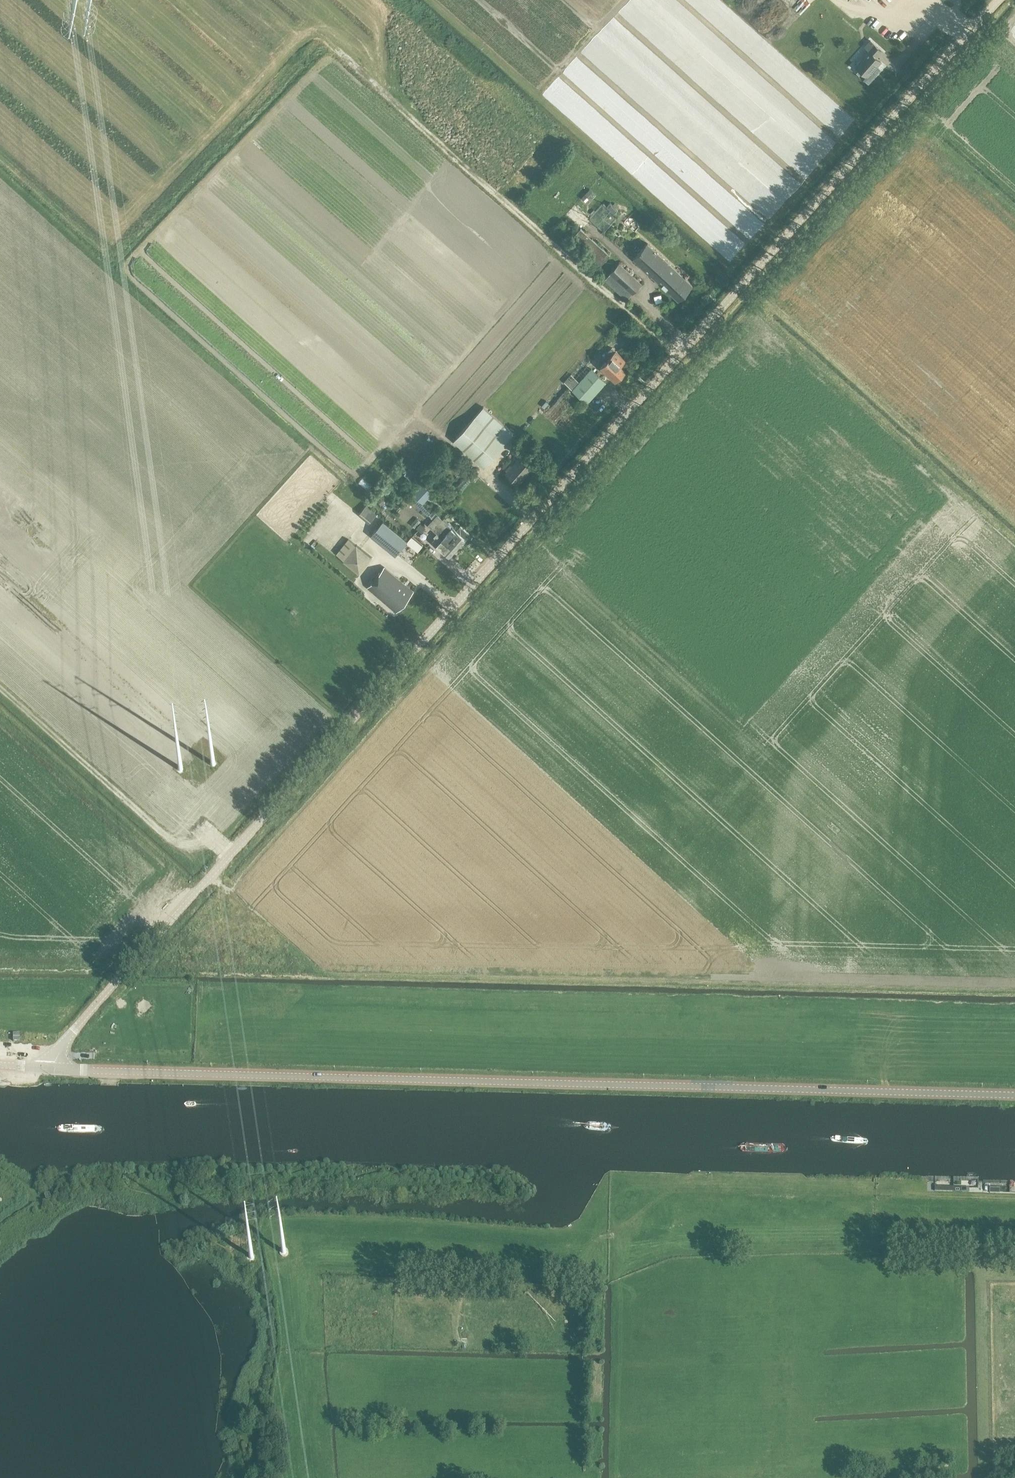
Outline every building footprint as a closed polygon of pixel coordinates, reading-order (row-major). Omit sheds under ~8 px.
[(864,47),(868,50),(855,65),(860,70),(857,72),(868,82),(876,73),(873,70),(881,61),(876,57),(881,51),(870,41),(864,47)] [(584,198),(587,201),(595,192),(592,189),(584,198)] [(618,216),(616,215),(618,212),(619,214),(621,212),(619,211),(610,202),(607,206),(603,203),(589,217),(604,231),(618,216)] [(601,265),(611,254),(582,226),(571,238),(601,265)] [(679,299),(693,283),(648,242),(634,257),(679,299)] [(627,298),(641,281),(619,261),(605,278),(627,298)] [(621,365),(626,359),(616,350),(601,366),(616,380),(626,369),(621,365)] [(588,401),(606,381),(590,367),(572,388),(588,401)] [(484,406),(475,417),(455,440),(485,467),(505,445),(515,434),(484,406)] [(519,483),(534,466),(522,455),(507,472),(519,483)] [(410,466),(405,471),(413,479),(418,473),(410,466)] [(473,480),(477,476),(473,472),(469,477),(473,480)] [(413,494),(420,500),(429,490),(423,484),(413,494)] [(375,524),(382,516),(367,502),(360,511),(375,524)] [(442,537),(441,538),(436,544),(449,556),(454,550),(455,551),(467,538),(466,537),(470,533),(461,524),(457,529),(453,526),(452,527),(437,514),(428,524),(442,537)] [(395,554),(407,540),(383,520),(371,534),(395,554)] [(407,542),(418,551),(422,545),(412,537),(407,542)] [(357,545),(349,539),(337,553),(344,559),(345,560),(359,573),(373,557),(357,545)] [(397,610),(414,590),(384,565),(367,584),(397,610)] [(283,1257),(284,1257),(285,1257),(286,1256),(287,1256),(287,1255),(288,1255),(288,1254),(289,1253),(289,1252),(289,1251),(288,1250),(287,1249),(287,1248),(286,1248),(285,1248),(284,1248),(283,1248),(282,1248),(281,1249),(280,1250),(280,1251),(280,1252),(280,1253),(280,1254),(281,1255),(282,1256),(283,1256),(283,1257)] [(248,1255),(247,1256),(247,1258),(248,1259),(248,1260),(249,1261),(251,1261),(252,1261),(254,1261),(255,1260),(255,1259),(256,1258),(256,1257),(256,1255),(255,1254),(254,1253),(253,1253),(252,1252),(251,1252),(250,1253),(249,1254),(248,1255)] [(261,1471),(260,1462),(248,1463),(249,1472),(261,1471)]
